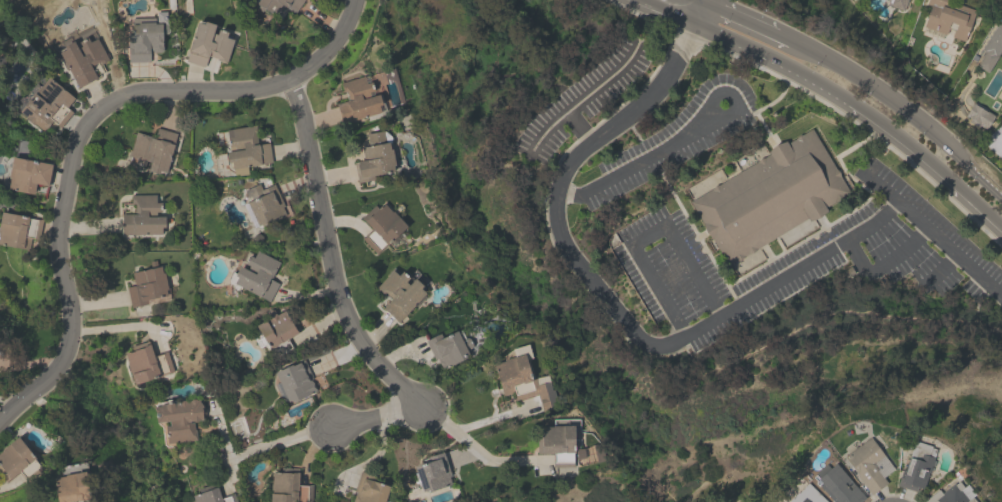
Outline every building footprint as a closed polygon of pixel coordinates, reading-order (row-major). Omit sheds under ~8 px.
[(255,1),(256,0),(303,0),(294,14),(287,8),(280,19),(264,8),(261,11),(255,7),(256,3),(256,2),(255,1)] [(886,5),(888,0),(907,0),(903,11),(886,5)] [(925,4),(926,0),(948,0),(975,10),(964,41),(950,36),(952,30),(947,28),(945,34),(922,26),(929,6),(925,4)] [(1001,16),(1001,17),(1001,52),(1000,51),(987,72),(975,65),(984,52),(980,49),(1001,16)] [(149,61),(128,62),(127,34),(131,33),(131,17),(154,17),(154,23),(166,23),(168,25),(168,31),(166,33),(161,33),(162,49),(160,52),(153,52),(151,49),(151,48),(149,48),(149,61)] [(185,60),(197,21),(204,23),(204,21),(214,24),(212,33),(216,34),(217,28),(227,31),(226,36),(233,39),(226,63),(207,58),(204,66),(185,60)] [(77,87),(69,72),(67,72),(60,58),(61,57),(59,52),(65,49),(63,46),(73,40),(77,48),(81,46),(78,41),(86,37),(89,41),(96,37),(108,60),(99,64),(98,62),(90,66),(96,77),(77,87)] [(335,103),(348,99),(345,91),(343,92),(340,82),(363,75),(365,83),(371,81),(373,90),(367,92),(368,96),(378,93),(383,111),(351,120),(351,118),(340,121),(335,103)] [(73,98),(65,107),(71,112),(60,126),(52,119),(43,130),(33,123),(32,124),(24,118),(25,116),(18,110),(39,84),(41,86),(48,77),(73,98)] [(247,173),(233,175),(232,168),(231,169),(230,162),(226,162),(225,151),(234,150),(234,147),(228,147),(226,129),(255,125),(257,144),(268,142),(271,161),(261,163),(261,164),(246,166),(247,173)] [(175,133),(165,172),(158,171),(158,173),(147,170),(150,161),(145,160),(143,165),(134,163),(136,158),(129,156),(135,131),(154,137),(156,128),(175,133)] [(812,129),(850,193),(825,207),(827,211),(809,222),(807,219),(729,266),(690,202),(769,154),(768,152),(785,141),(786,144),(812,129)] [(987,140),(1001,160),(1001,129),(987,140)] [(363,160),(360,147),(368,145),(366,134),(382,130),(385,142),(388,142),(388,143),(390,142),(391,149),(392,148),(396,170),(371,175),(373,184),(365,186),(364,181),(357,182),(353,161),(363,160)] [(52,164),(48,186),(35,183),(33,194),(7,189),(9,177),(8,177),(11,156),(52,164)] [(253,228),(242,204),(246,202),(245,199),(255,194),(252,187),(259,184),(261,189),(273,183),(283,206),(281,207),(285,214),(253,228)] [(121,234),(121,214),(134,213),(134,203),(131,203),(131,194),(156,194),(156,202),(160,202),(160,211),(155,211),(155,216),(164,216),(164,234),(121,234)] [(360,217),(375,204),(378,207),(382,203),(391,212),(392,211),(405,226),(386,244),(385,243),(378,249),(366,236),(372,230),(360,217)] [(22,248),(0,244),(0,216),(1,211),(28,216),(28,217),(37,219),(34,238),(24,236),(22,248)] [(228,282),(228,281),(226,280),(231,270),(235,271),(238,266),(246,269),(248,266),(243,263),(248,255),(252,257),(256,250),(279,262),(270,279),(277,282),(268,301),(240,287),(239,288),(237,289),(234,287),(233,284),(228,282)] [(131,272),(150,268),(148,261),(155,260),(157,266),(160,266),(160,267),(162,267),(167,289),(165,289),(166,295),(146,299),(147,303),(130,307),(126,286),(134,285),(131,272)] [(391,298),(385,292),(382,294),(375,287),(391,269),(397,274),(401,270),(409,277),(405,281),(408,284),(414,278),(422,285),(419,288),(424,292),(398,322),(382,308),(391,298)] [(268,348),(265,343),(259,347),(255,340),(261,336),(254,325),(267,318),(265,313),(266,310),(269,309),(272,309),(275,315),(285,310),(287,314),(290,312),(301,330),(268,348)] [(468,355),(441,368),(437,358),(434,360),(424,340),(439,333),(441,337),(456,330),(468,355)] [(124,352),(132,350),(130,346),(148,340),(153,356),(166,351),(172,371),(133,384),(127,365),(128,364),(124,352)] [(546,375),(550,389),(553,389),(558,406),(541,411),(536,394),(516,400),(513,391),(502,395),(493,363),(504,360),(502,356),(511,348),(527,344),(531,356),(524,358),(530,380),(546,375)] [(274,372),(290,364),(291,365),(303,359),(312,378),(309,379),(310,381),(311,380),(316,390),(293,401),(289,400),(283,403),(274,384),(278,382),(274,372)] [(156,422),(153,406),(159,405),(159,404),(164,403),(167,401),(169,401),(173,402),(179,402),(181,400),(183,399),(185,401),(189,401),(191,398),(193,398),(196,400),(201,399),(202,408),(204,409),(204,413),(203,415),(201,416),(202,419),(198,419),(196,421),(193,421),(191,420),(189,421),(189,422),(192,422),(194,430),(195,430),(196,439),(186,441),(184,444),(166,446),(163,444),(161,426),(156,422)] [(552,453),(536,453),(536,437),(540,437),(540,426),(553,426),(553,419),(578,419),(579,444),(577,444),(577,449),(582,448),(584,457),(575,459),(575,464),(573,464),(573,467),(553,467),(552,453)] [(6,481),(0,473),(0,452),(2,451),(0,449),(18,436),(35,458),(33,459),(39,465),(25,476),(20,470),(6,481)] [(886,482),(870,494),(843,456),(869,436),(893,468),(882,477),(886,482)] [(930,446),(930,447),(934,449),(931,460),(934,461),(931,470),(928,469),(922,489),(916,487),(915,491),(896,485),(901,470),(903,471),(913,440),(930,446)] [(421,491),(413,466),(423,463),(422,459),(427,457),(426,455),(443,450),(451,476),(449,477),(451,483),(427,491),(424,490),(421,491)] [(84,472),(86,472),(84,462),(60,466),(61,476),(53,478),(57,501),(89,501),(84,472)] [(865,499),(861,501),(833,501),(818,484),(817,485),(814,482),(816,481),(812,476),(814,474),(813,473),(824,464),(828,468),(834,463),(865,499)] [(310,484),(310,501),(269,501),(270,484),(271,484),(272,471),(280,472),(280,467),(298,468),(297,485),(306,485),(310,484)] [(389,486),(383,501),(351,501),(355,491),(353,490),(359,470),(376,476),(374,481),(389,486)] [(971,497),(975,501),(926,501),(924,500),(937,490),(940,494),(958,480),(962,486),(966,483),(975,494),(971,497)] [(807,483),(827,501),(786,501),(796,491),(797,492),(807,483)] [(234,492),(237,501),(195,501),(192,495),(197,493),(196,489),(209,485),(210,488),(217,486),(220,497),(234,492)]
